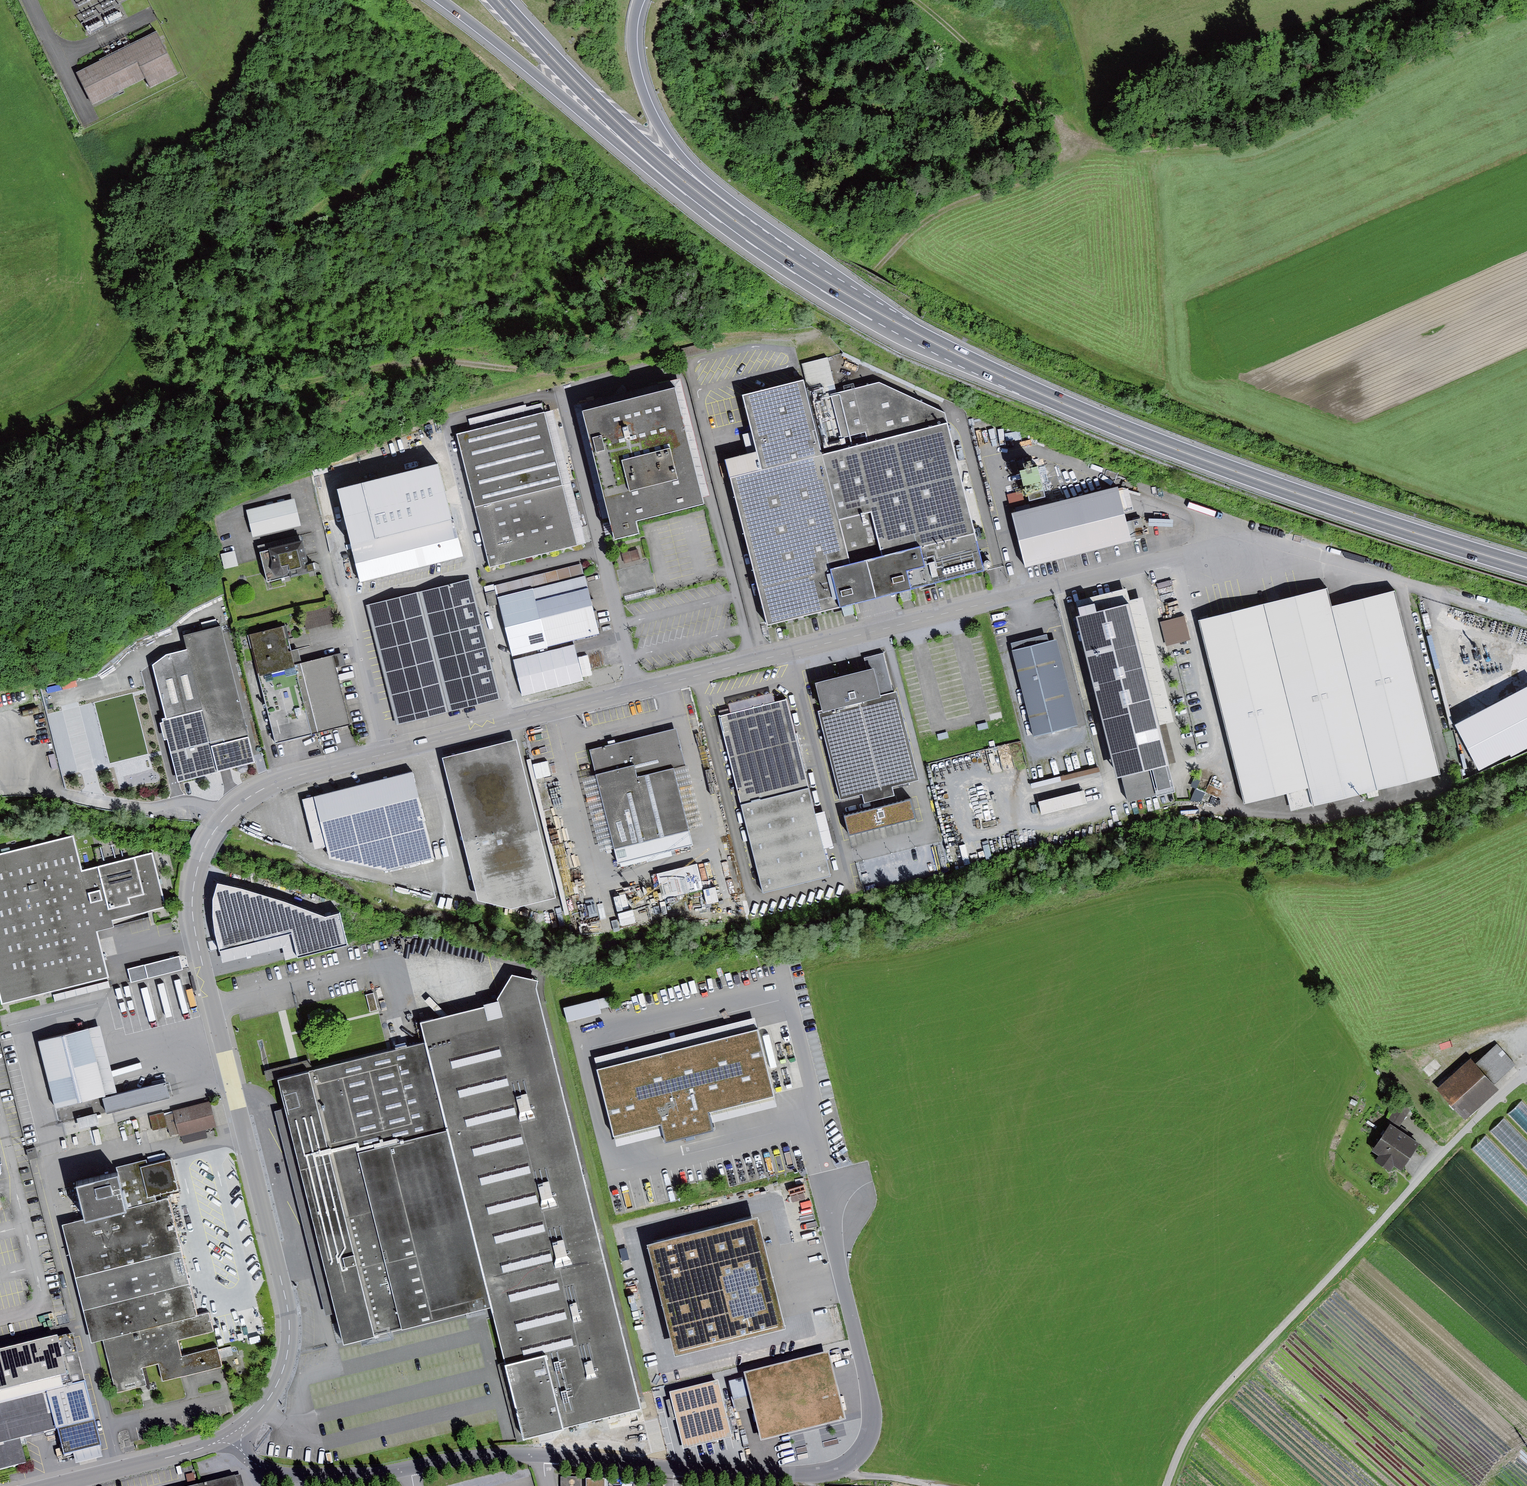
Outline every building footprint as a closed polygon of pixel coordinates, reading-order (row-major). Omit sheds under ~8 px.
[(156,33),(76,74),(92,106),(143,80),(148,89),(177,74),(156,33)] [(829,396),(837,394),(828,356),(800,363),(821,456),(847,450),(844,439),(841,440),(829,396)] [(603,520),(608,519),(582,413),(675,390),(702,497),(709,495),(680,379),(574,405),(603,520)] [(850,571),(821,456),(803,381),(741,397),(756,454),(760,472),(729,479),(766,628),(847,607),(875,601),(866,567),(850,571)] [(985,573),(945,414),(878,383),(837,394),(829,396),(841,440),(844,439),(865,434),(868,445),(847,450),(821,456),(850,571),(866,567),(875,601),(906,593),(985,573)] [(608,519),(614,543),(639,537),(635,523),(704,507),(702,497),(675,390),(582,413),(608,519)] [(468,420),(472,433),(544,414),(542,403),(526,407),(525,405),(468,420)] [(544,414),(578,546),(586,544),(553,413),(544,414)] [(472,433),(456,437),(489,567),(578,546),(544,414),(472,433)] [(1017,432),(1003,435),(1004,442),(1019,439),(1017,432)] [(725,461),(729,479),(760,472),(756,454),(725,461)] [(1031,464),(1023,466),(1025,473),(1020,474),(1023,489),(1027,488),(1030,501),(1045,497),(1038,470),(1033,471),(1031,464)] [(439,466),(337,492),(361,583),(463,557),(439,466)] [(1117,488),(1012,514),(1026,569),(1131,542),(1117,488)] [(291,503),(250,513),(255,534),(297,523),(291,503)] [(1188,527),(1164,532),(1166,539),(1190,534),(1188,527)] [(302,543),(259,553),(267,584),(315,573),(313,566),(308,568),(302,543)] [(638,549),(621,553),(624,564),(640,560),(638,549)] [(235,551),(221,554),(224,569),(238,566),(235,551)] [(602,637),(583,567),(493,590),(522,698),(583,682),(574,645),(602,637)] [(470,580),(367,606),(397,726),(501,700),(470,580)] [(1126,590),(1076,602),(1078,610),(1094,606),(1096,615),(1128,607),(1158,727),(1173,723),(1142,599),(1129,602),(1126,590)] [(1327,590),(1198,622),(1244,805),(1309,789),(1313,807),(1442,775),(1395,591),(1331,607),(1327,590)] [(330,606),(302,613),(306,629),(334,622),(330,606)] [(1080,618),(1077,619),(1117,781),(1122,780),(1128,804),(1174,793),(1158,727),(1128,607),(1096,615),(1094,606),(1078,610),(1080,618)] [(1184,616),(1160,622),(1166,646),(1191,640),(1184,616)] [(220,627),(183,636),(187,651),(167,656),(153,666),(166,718),(203,709),(218,772),(254,763),(220,627)] [(282,627),(248,636),(276,746),(314,735),(295,666),(292,652),(289,653),(282,627)] [(1047,635),(1011,644),(1013,652),(1049,643),(1047,635)] [(1049,643),(1013,652),(1034,737),(1078,726),(1056,641),(1049,643)] [(868,673),(817,686),(823,712),(818,713),(840,801),(862,796),(865,804),(895,797),(892,788),(920,781),(898,691),(893,692),(884,654),(865,659),(868,673)] [(332,656),(295,666),(314,735),(351,726),(332,656)] [(1456,727),(1479,772),(1510,756),(1511,758),(1526,750),(1526,690),(1456,727)] [(729,704),(731,714),(775,703),(773,693),(729,704)] [(731,714),(719,717),(763,894),(830,877),(823,848),(815,815),(786,701),(775,703),(731,714)] [(203,709),(166,718),(162,719),(163,723),(160,724),(164,740),(167,739),(178,782),(218,772),(203,709)] [(987,722),(977,725),(978,731),(988,728),(987,722)] [(675,729),(590,750),(596,776),(615,849),(618,864),(693,845),(689,831),(673,770),(685,767),(675,729)] [(58,757),(69,754),(65,741),(54,744),(58,757)] [(517,742),(443,760),(478,902),(512,910),(555,898),(517,742)] [(687,766),(685,767),(673,770),(689,831),(703,828),(687,766)] [(412,773),(315,797),(327,847),(330,860),(384,871),(434,859),(412,773)] [(615,849),(596,776),(582,780),(600,852),(615,849)] [(1084,791),(1039,802),(1042,815),(1087,804),(1084,791)] [(327,847),(315,797),(303,800),(315,850),(327,847)] [(910,802),(845,818),(849,836),(915,820),(910,802)] [(825,813),(815,815),(823,848),(833,846),(825,813)] [(0,854),(0,996),(2,1005),(109,978),(96,931),(114,928),(111,921),(166,908),(152,853),(82,871),(74,836),(0,854)] [(697,865),(657,874),(663,899),(703,890),(697,865)] [(706,883),(707,902),(720,901),(718,882),(706,883)] [(347,946),(339,914),(325,917),(284,902),(242,889),(217,884),(212,900),(212,917),(215,935),(219,952),(291,934),(297,958),(347,946)] [(612,893),(614,909),(628,907),(626,891),(612,893)] [(179,956),(128,970),(131,983),(183,970),(179,956)] [(425,1042),(492,1311),(521,1442),(641,1412),(536,992),(538,983),(514,978),(497,1007),(421,1025),(425,1042)] [(108,982),(53,995),(55,1002),(110,988),(108,982)] [(374,997),(366,998),(370,1015),(378,1013),(374,997)] [(598,1000),(563,1008),(566,1023),(601,1015),(598,1000)] [(753,1023),(597,1062),(617,1143),(660,1132),(662,1143),(710,1131),(706,1115),(772,1099),(753,1023)] [(100,1027),(88,1030),(105,1097),(117,1093),(100,1027)] [(88,1030),(38,1042),(55,1109),(105,1097),(88,1030)] [(492,1311),(425,1042),(298,1074),(275,1079),(342,1348),(492,1311)] [(1437,1090),(1465,1121),(1498,1090),(1494,1086),(1516,1065),(1497,1044),(1475,1064),(1470,1059),(1437,1090)] [(169,1099),(165,1084),(102,1100),(106,1115),(169,1099)] [(1386,1094),(1381,1102),(1389,1108),(1395,1099),(1386,1094)] [(1517,1094),(1502,1110),(1485,1125),(1526,1168),(1526,1104),(1517,1094)] [(210,1102),(164,1114),(167,1128),(170,1136),(179,1134),(180,1137),(217,1128),(210,1102)] [(1400,1102),(1389,1120),(1401,1127),(1412,1108),(1400,1102)] [(167,1128),(164,1114),(164,1112),(149,1116),(153,1131),(167,1128)] [(96,1115),(77,1119),(80,1131),(99,1126),(96,1115)] [(1420,1145),(1391,1125),(1373,1152),(1379,1156),(1375,1162),(1390,1173),(1394,1167),(1402,1172),(1420,1145)] [(1482,1130),(1469,1142),(1526,1202),(1526,1176),(1482,1130)] [(155,1204),(153,1196),(178,1190),(171,1161),(148,1166),(146,1160),(115,1168),(118,1181),(75,1191),(83,1220),(61,1226),(90,1345),(102,1342),(115,1394),(149,1386),(144,1370),(157,1367),(161,1382),(221,1367),(217,1349),(180,1358),(176,1340),(211,1331),(207,1315),(196,1318),(167,1201),(155,1204)] [(758,1219),(648,1246),(676,1359),(786,1331),(758,1219)] [(0,1346),(0,1466),(24,1460),(18,1435),(58,1426),(64,1451),(73,1448),(99,1442),(100,1442),(73,1329),(0,1346)] [(828,1351),(744,1372),(745,1376),(753,1407),(761,1439),(844,1418),(828,1351)] [(753,1407),(745,1376),(729,1380),(736,1411),(753,1407)] [(717,1380),(669,1392),(684,1448),(732,1436),(717,1380)] [(99,1442),(73,1448),(76,1461),(102,1455),(99,1442)] [(191,1464),(181,1466),(182,1472),(193,1470),(191,1464)] [(199,1483),(199,1485),(238,1485),(235,1474),(199,1483)] [(561,1476),(561,1485),(580,1485),(580,1476),(561,1476)]
